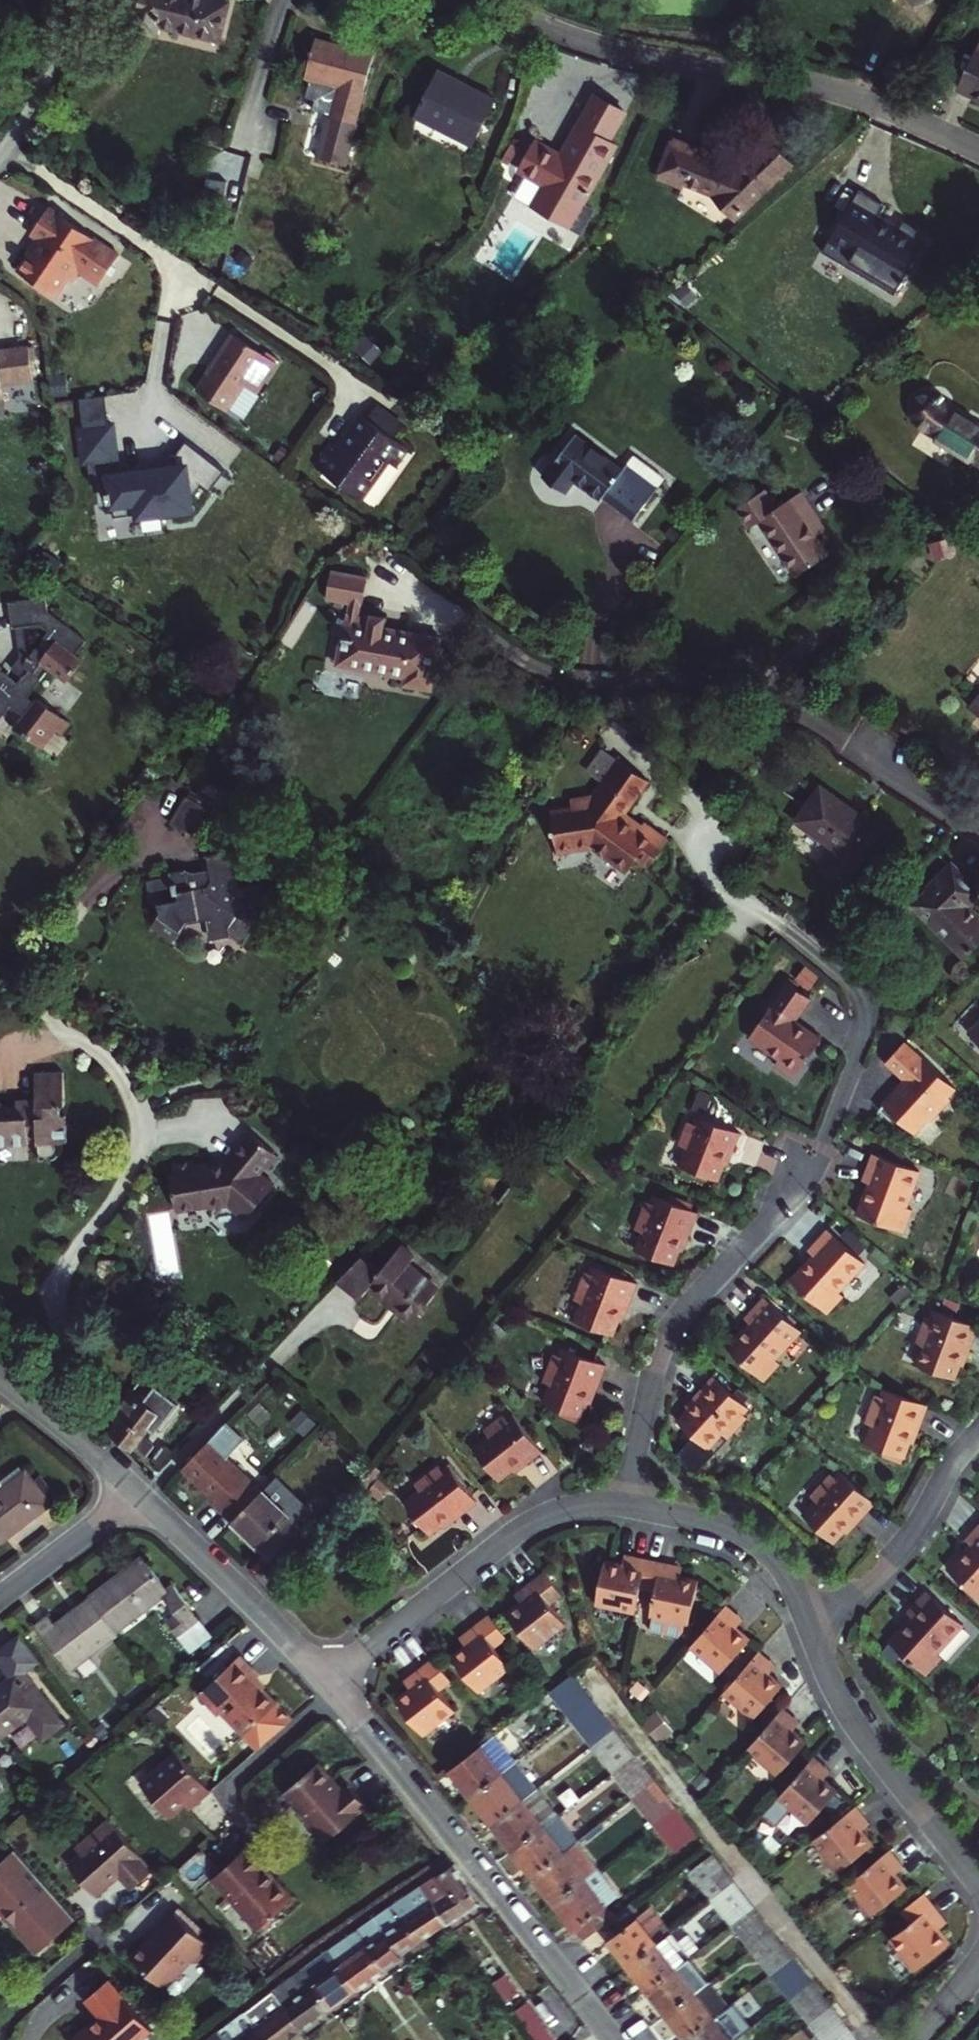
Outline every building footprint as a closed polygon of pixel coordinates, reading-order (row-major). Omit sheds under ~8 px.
[(145,24),(166,29),(169,19),(231,33),(239,0),(151,0),(145,24)] [(908,11),(922,0),(900,0),(908,11)] [(375,50),(319,32),(307,68),(313,70),(306,89),(316,93),(313,102),(332,109),(331,111),(330,111),(317,151),(344,160),(356,121),(353,120),(375,50)] [(978,105),(978,53),(959,95),(978,105)] [(483,92),(445,73),(427,112),(484,138),(505,94),(487,85),(483,92)] [(614,134),(630,107),(604,92),(568,150),(560,145),(543,135),(527,163),(551,178),(541,194),(574,215),(620,137),(614,134)] [(793,168),(773,144),(740,173),(717,160),(719,156),(680,134),(662,168),(685,181),(687,178),(715,194),(713,196),(732,219),(793,168)] [(891,210),(864,194),(846,225),(870,239),(856,259),(905,290),(930,251),(884,223),(891,210)] [(115,249),(52,203),(33,230),(48,240),(28,268),(64,295),(86,265),(98,273),(115,249)] [(276,352),(239,327),(201,378),(227,397),(245,374),(258,383),(271,366),(267,364),(276,352)] [(30,370),(27,341),(2,343),(2,349),(0,350),(0,375),(30,370)] [(280,355),(276,352),(267,364),(271,366),(280,355)] [(214,478),(229,456),(189,427),(175,446),(173,444),(163,457),(118,465),(115,447),(118,447),(113,415),(110,415),(105,386),(79,389),(84,420),(81,420),(87,452),(90,452),(94,474),(112,470),(114,481),(111,482),(113,493),(117,493),(119,506),(143,502),(144,505),(169,501),(169,505),(193,501),(190,485),(197,484),(206,472),(214,478)] [(941,409),(945,404),(938,399),(933,404),(927,400),(924,400),(921,400),(918,401),(915,402),(913,405),(911,408),(910,411),(909,414),(909,418),(910,421),(910,424),(912,427),(917,431),(978,473),(978,436),(941,409)] [(414,449),(368,414),(345,444),(337,438),(318,463),(339,479),(337,482),(345,488),(347,485),(363,497),(391,462),(399,468),(414,449)] [(543,476),(564,493),(575,480),(601,500),(603,498),(633,522),(658,490),(628,466),(625,470),(577,433),(543,476)] [(822,557),(812,540),(804,526),(814,520),(799,494),(775,509),(763,489),(733,508),(745,528),(757,520),(791,576),(822,557)] [(822,533),(814,520),(804,526),(812,540),(822,533)] [(345,613),(341,612),(335,661),(405,672),(404,679),(428,682),(435,632),(380,624),(381,614),(368,612),(367,618),(353,617),(355,603),(359,604),(363,576),(328,572),(325,599),(346,602),(345,613)] [(45,736),(60,715),(64,717),(71,722),(78,711),(44,688),(42,691),(35,686),(54,657),(76,671),(92,648),(84,643),(93,630),(56,601),(53,586),(17,592),(20,618),(24,617),(33,616),(51,613),(53,623),(36,648),(31,654),(34,656),(27,666),(21,675),(4,662),(6,660),(0,656),(0,703),(9,709),(14,701),(28,711),(22,720),(45,736)] [(33,616),(24,617),(27,646),(17,659),(27,666),(34,656),(31,654),(36,648),(33,616)] [(960,720),(978,735),(978,695),(960,720)] [(60,715),(45,736),(49,738),(64,717),(60,715)] [(656,799),(612,765),(595,788),(611,800),(601,814),(572,823),(576,832),(558,841),(572,869),(604,854),(638,880),(648,867),(659,875),(679,849),(656,831),(655,834),(639,822),(656,799)] [(185,795),(170,822),(192,835),(207,808),(185,795)] [(875,837),(813,795),(792,826),(830,853),(816,874),(839,888),(875,837)] [(171,874),(144,878),(149,904),(157,903),(155,913),(146,924),(168,939),(181,920),(201,917),(204,929),(222,926),(232,912),(243,920),(241,924),(257,936),(278,905),(256,889),(254,877),(234,880),(232,866),(240,865),(237,842),(203,847),(207,873),(204,877),(187,879),(185,868),(171,870),(171,874)] [(973,897),(940,867),(917,891),(920,894),(905,911),(954,959),(978,932),(978,929),(959,911),(973,897)] [(794,1020),(810,997),(786,981),(770,1005),(771,1006),(749,1037),(779,1058),(775,1064),(794,1078),(821,1039),(794,1020)] [(961,1036),(978,1053),(978,1018),(961,1036)] [(904,1041),(885,1063),(904,1081),(878,1109),(893,1122),(897,1118),(913,1132),(927,1117),(931,1120),(950,1099),(947,1095),(955,1087),(904,1041)] [(1,1100),(0,1100),(0,1141),(31,1139),(31,1136),(42,1135),(43,1155),(55,1154),(62,1150),(61,1138),(67,1137),(67,1110),(60,1110),(60,1102),(65,1102),(63,1068),(34,1070),(35,1097),(18,1099),(19,1102),(1,1104),(1,1100)] [(717,1179),(728,1150),(733,1152),(740,1132),(698,1116),(695,1123),(687,1120),(678,1143),(686,1146),(679,1165),(717,1179)] [(175,1164),(176,1174),(171,1176),(178,1211),(230,1203),(247,1216),(271,1186),(257,1174),(264,1164),(268,1167),(279,1153),(252,1131),(228,1161),(197,1161),(175,1164)] [(904,1232),(912,1209),(906,1207),(910,1194),(919,1170),(872,1153),(862,1180),(869,1182),(857,1214),(880,1223),(904,1232)] [(634,1228),(642,1231),(635,1249),(673,1264),(683,1239),(687,1240),(698,1212),(656,1196),(653,1203),(645,1200),(634,1228)] [(838,1291),(864,1262),(851,1250),(827,1228),(807,1249),(813,1254),(790,1279),(805,1293),(827,1313),(843,1295),(838,1291)] [(368,1288),(408,1320),(433,1290),(404,1266),(411,1257),(396,1245),(376,1271),(356,1255),(331,1282),(354,1299),(365,1286),(368,1288)] [(595,1266),(592,1274),(584,1271),(573,1299),(581,1302),(574,1320),(612,1334),(622,1309),(626,1311),(637,1282),(595,1266)] [(744,1317),(749,1322),(727,1347),(734,1354),(764,1381),(780,1363),(775,1358),(800,1329),(782,1313),(763,1295),(744,1317)] [(936,1310),(933,1318),(925,1315),(915,1343),(922,1346),(916,1364),(954,1378),(963,1353),(968,1355),(978,1326),(936,1310)] [(563,1348),(561,1356),(553,1353),(542,1381),(550,1384),(543,1402),(561,1409),(559,1414),(579,1421),(591,1391),(595,1393),(606,1364),(563,1348)] [(109,1424),(149,1454),(158,1443),(147,1434),(154,1426),(160,1430),(183,1400),(148,1372),(109,1424)] [(747,1417),(741,1411),(746,1405),(713,1375),(692,1397),(696,1400),(677,1421),(707,1448),(721,1434),(726,1439),(747,1417)] [(917,1433),(928,1405),(885,1389),(882,1396),(875,1394),(864,1422),(872,1425),(865,1443),(883,1450),(882,1454),(902,1462),(913,1431),(917,1433)] [(542,1451),(514,1415),(508,1420),(503,1413),(483,1429),(488,1435),(473,1447),(498,1479),(522,1460),(525,1464),(542,1451)] [(231,1523),(262,1491),(225,1457),(242,1439),(225,1423),(180,1470),(214,1502),(212,1505),(231,1523)] [(154,1455),(161,1461),(174,1448),(167,1442),(154,1455)] [(449,1466),(443,1471),(438,1464),(414,1483),(419,1489),(404,1501),(429,1533),(450,1517),(453,1520),(477,1502),(449,1466)] [(0,1483),(0,1492),(23,1475),(19,1469),(0,1483)] [(855,1525),(875,1503),(842,1472),(836,1478),(830,1472),(810,1495),(816,1500),(803,1514),(833,1542),(851,1522),(855,1525)] [(46,1505),(23,1475),(0,1492),(0,1540),(46,1505)] [(262,1491),(231,1523),(269,1559),(298,1528),(291,1522),(302,1510),(270,1482),(262,1491)] [(964,1539),(970,1544),(947,1569),(978,1597),(978,1523),(964,1539)] [(630,1565),(604,1560),(596,1603),(635,1612),(640,1587),(646,1558),(632,1555),(630,1565)] [(89,1596),(115,1630),(162,1594),(179,1615),(168,1623),(177,1634),(199,1617),(174,1585),(167,1590),(141,1557),(89,1596)] [(646,1558),(640,1587),(655,1590),(650,1615),(689,1623),(698,1580),(673,1574),(675,1564),(646,1558)] [(527,1597),(506,1613),(533,1648),(565,1623),(550,1603),(562,1594),(543,1571),(520,1588),(527,1597)] [(926,1675),(942,1657),(937,1652),(963,1624),(926,1590),(906,1611),(912,1616),(889,1641),(926,1675)] [(48,1611),(35,1621),(70,1666),(116,1631),(115,1630),(89,1596),(88,1594),(75,1605),(76,1607),(57,1623),(48,1611)] [(721,1672),(750,1639),(730,1621),(737,1613),(726,1604),(690,1645),(721,1672)] [(495,1646),(506,1637),(488,1614),(465,1632),(471,1640),(451,1656),(478,1691),(510,1666),(495,1646)] [(18,1665),(20,1667),(38,1653),(19,1628),(0,1643),(18,1665)] [(753,1718),(782,1685),(763,1668),(770,1660),(759,1650),(723,1692),(753,1718)] [(439,1690),(451,1680),(433,1657),(410,1675),(416,1683),(396,1699),(423,1734),(454,1709),(439,1690)] [(240,1659),(198,1693),(216,1715),(220,1713),(240,1736),(274,1707),(254,1683),(258,1680),(240,1659)] [(20,1667),(18,1665),(0,1679),(0,1724),(20,1708),(35,1726),(54,1712),(20,1667)] [(574,1672),(552,1689),(558,1696),(572,1715),(594,1698),(574,1672)] [(558,1696),(552,1689),(509,1723),(514,1730),(558,1696)] [(593,1742),(615,1725),(594,1698),(572,1715),(593,1742)] [(153,1706),(139,1718),(150,1731),(164,1719),(153,1706)] [(778,1775),(806,1741),(787,1724),(794,1716),(783,1707),(747,1748),(778,1775)] [(514,1730),(509,1723),(493,1735),(451,1768),(471,1793),(520,1755),(529,1749),(514,1730)] [(614,1768),(636,1752),(615,1725),(593,1742),(614,1768)] [(634,1794),(656,1778),(636,1752),(614,1768),(634,1794)] [(541,1783),(520,1755),(471,1793),(492,1820),(541,1783)] [(808,1823),(837,1790),(818,1773),(825,1765),(814,1755),(778,1797),(808,1823)] [(206,1795),(172,1756),(136,1786),(165,1819),(188,1801),(192,1806),(206,1795)] [(316,1764),(279,1796),(318,1841),(340,1821),(344,1825),(355,1816),(352,1812),(359,1805),(344,1788),(340,1791),(336,1787),(335,1788),(324,1776),(325,1774),(316,1764)] [(656,1778),(634,1794),(655,1821),(677,1804),(656,1778)] [(562,1809),(541,1783),(492,1820),(513,1846),(562,1809)] [(677,1804),(655,1821),(674,1845),(696,1828),(677,1804)] [(856,1805),(813,1839),(838,1871),(872,1844),(857,1823),(865,1817),(856,1805)] [(582,1835),(562,1809),(513,1846),(533,1872),(580,1836),(582,1835)] [(149,1872),(104,1822),(72,1851),(77,1856),(65,1868),(91,1897),(114,1877),(127,1891),(149,1872)] [(601,1863),(580,1836),(533,1872),(554,1899),(601,1863)] [(70,1916),(10,1848),(0,1856),(0,1913),(32,1950),(70,1916)] [(890,1849),(847,1883),(872,1914),(906,1887),(890,1867),(899,1860),(890,1849)] [(716,1853),(694,1870),(714,1896),(736,1879),(716,1853)] [(249,1856),(207,1892),(249,1940),(254,1936),(262,1929),(286,1908),(265,1884),(261,1887),(254,1878),(256,1876),(255,1872),(260,1868),(249,1856)] [(601,1863),(554,1899),(584,1937),(602,1923),(613,1914),(605,1905),(623,1891),(601,1863)] [(446,1925),(447,1927),(479,1905),(450,1865),(434,1877),(440,1885),(433,1890),(427,1882),(419,1888),(446,1925)] [(434,1877),(427,1882),(433,1890),(440,1885),(434,1877)] [(756,1905),(736,1879),(714,1896),(734,1922),(756,1905)] [(446,1925),(419,1888),(391,1908),(418,1945),(446,1925)] [(890,1938),(915,1970),(950,1942),(934,1922),(942,1915),(924,1892),(900,1911),(910,1923),(890,1938)] [(608,1939),(627,1963),(674,1926),(655,1902),(641,1913),(631,1900),(613,1914),(602,1923),(612,1936),(608,1939)] [(775,1928),(756,1905),(734,1922),(753,1945),(775,1928)] [(418,1945),(391,1908),(360,1931),(390,1971),(403,1963),(399,1958),(416,1946),(418,1945)] [(145,1951),(138,1951),(126,1965),(155,1989),(163,1986),(183,1961),(188,1960),(203,1941),(168,1914),(152,1934),(156,1938),(145,1951)] [(674,1926),(627,1963),(647,1989),(683,1961),(695,1952),(674,1926)] [(753,1945),(773,1971),(794,1954),(775,1928),(753,1945)] [(262,1929),(254,1936),(257,1941),(266,1933),(262,1929)] [(331,1952),(360,1991),(390,1971),(360,1931),(331,1952)] [(331,1952),(301,1974),(329,2012),(360,1991),(331,1952)] [(683,1961),(701,1986),(713,1976),(695,1952),(683,1961)] [(773,1971),(792,1995),(814,1978),(794,1954),(773,1971)] [(275,1969),(266,1959),(259,1965),(268,1975),(275,1969)] [(683,1961),(647,1989),(666,2013),(701,1986),(683,1961)] [(273,1995),(300,2031),(329,2012),(301,1974),(273,1995)] [(701,1986),(666,2013),(686,2038),(733,2001),(713,1976),(701,1986)] [(792,1995),(812,2020),(834,2003),(814,1978),(792,1995)] [(104,1979),(81,2001),(97,2021),(87,2029),(85,2026),(69,2039),(137,2039),(149,2030),(104,1979)] [(246,2015),(264,2039),(288,2039),(300,2031),(273,1995),(246,2015)] [(686,2038),(687,2039),(734,2039),(750,2028),(752,2026),(733,2001),(686,2038)] [(827,2039),(837,2039),(853,2028),(834,2003),(812,2020),(827,2039)] [(222,2039),(264,2039),(246,2015),(219,2035),(222,2039)] [(750,2028),(734,2039),(759,2039),(750,2028)] [(853,2028),(837,2039),(863,2039),(853,2028)]
